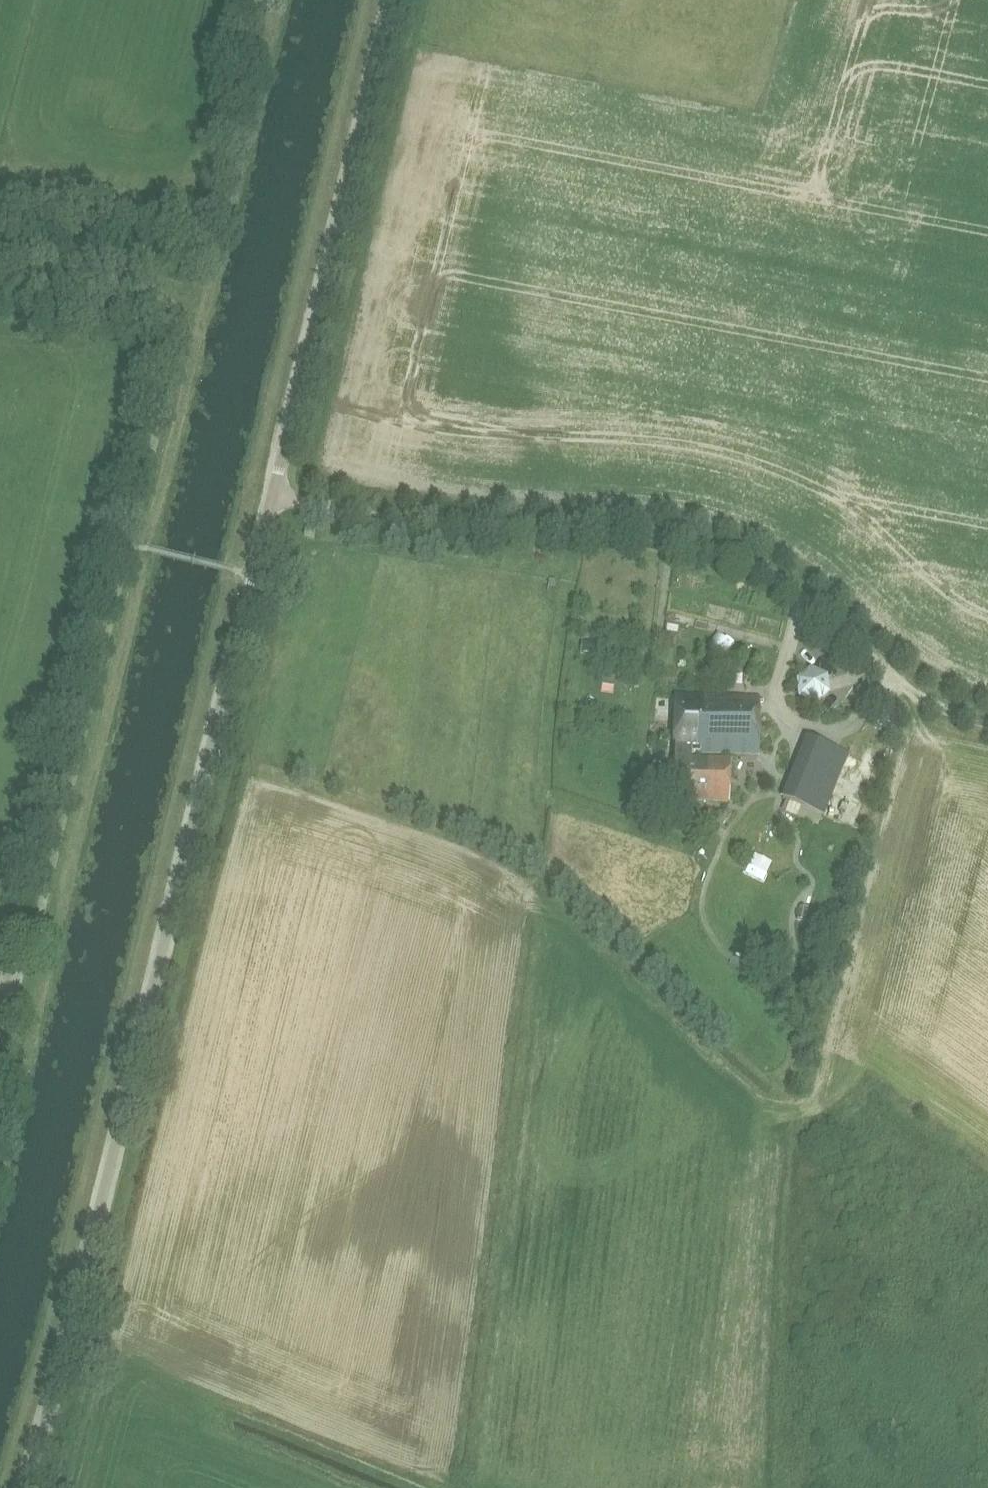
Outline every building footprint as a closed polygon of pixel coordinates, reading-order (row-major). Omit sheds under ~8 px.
[(315,530),(305,528),(304,534),(314,536),(315,530)] [(831,692),(828,674),(813,668),(797,679),(798,698),(815,704),(831,692)] [(756,754),(757,698),(673,698),(670,801),(728,802),(729,759),(691,758),(691,754),(756,754)] [(848,754),(807,737),(782,798),(823,816),(848,754)]
